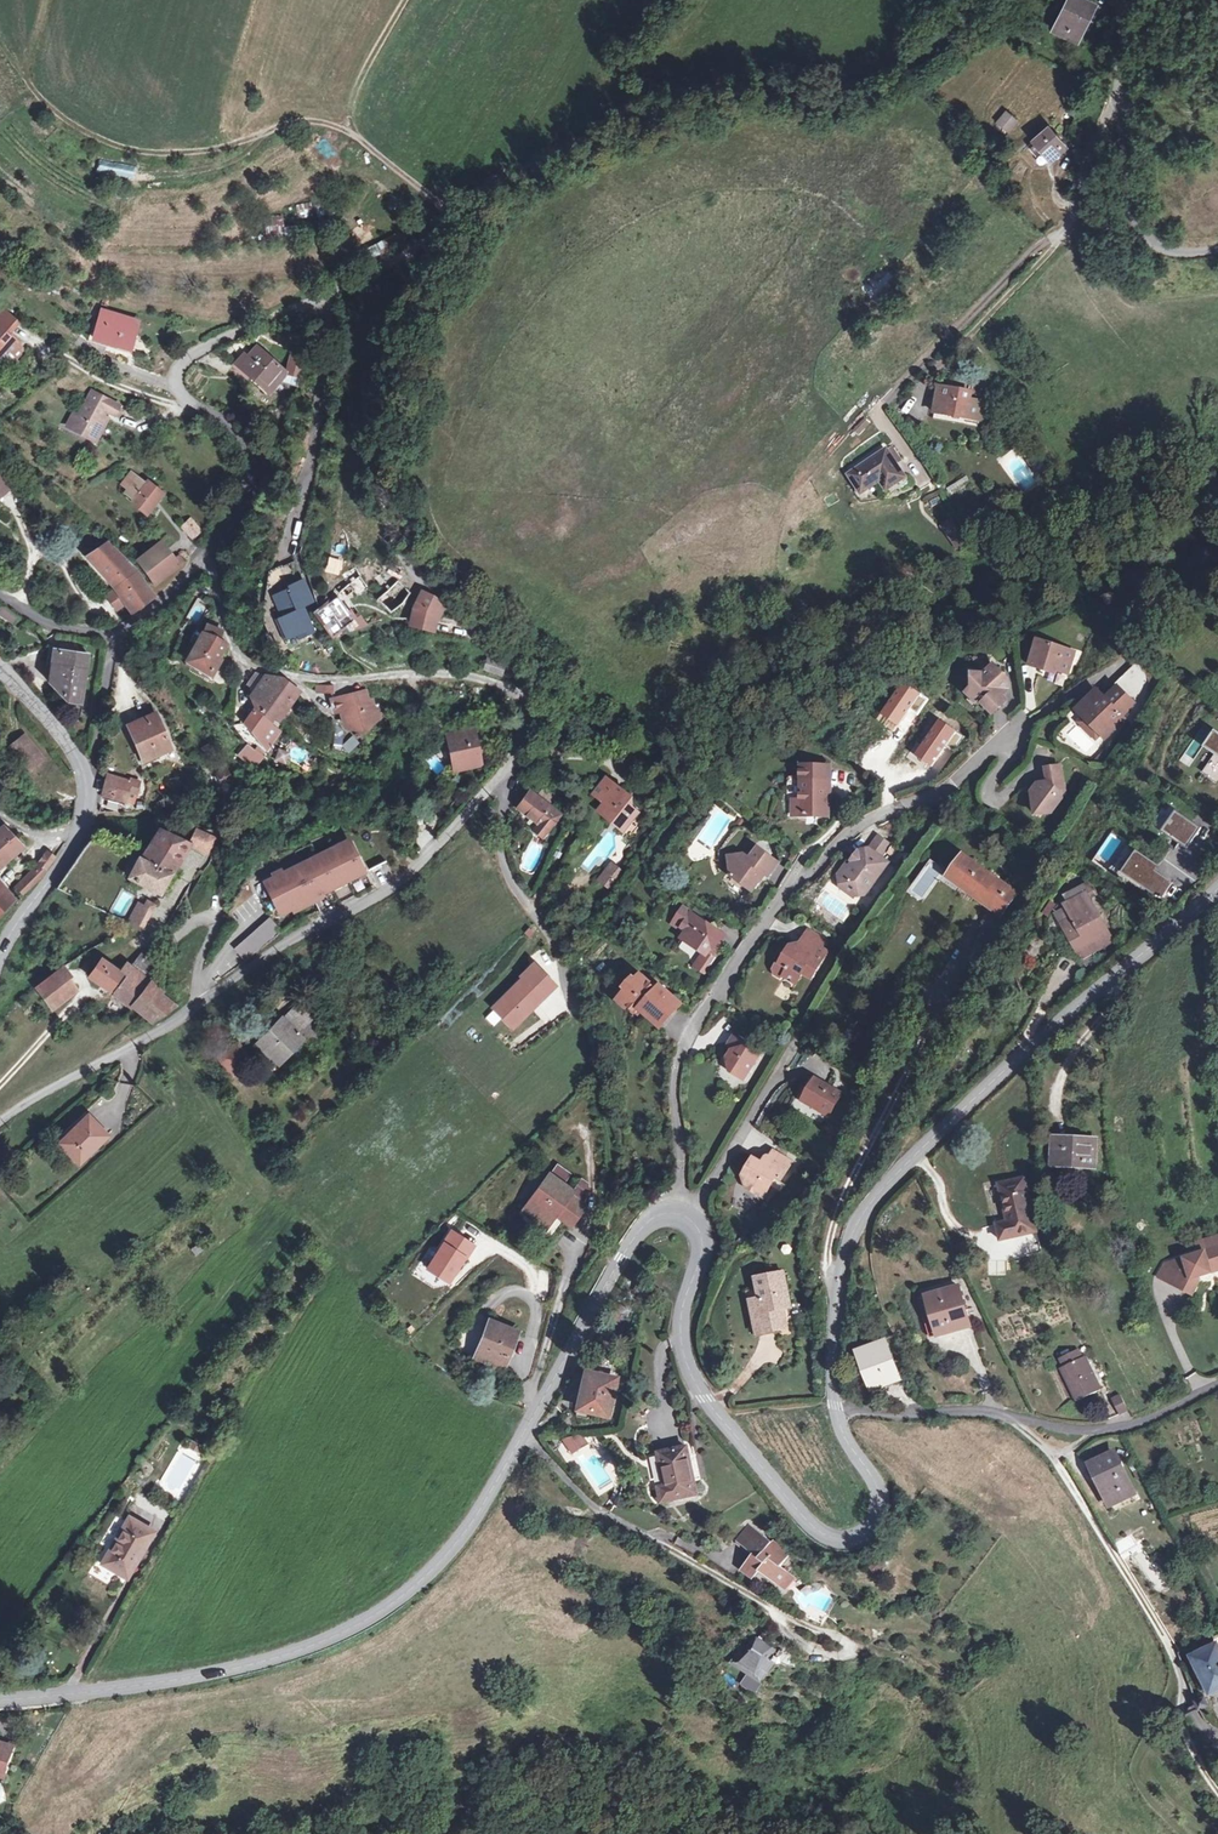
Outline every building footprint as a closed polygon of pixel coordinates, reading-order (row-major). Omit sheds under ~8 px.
[(1088,0),(1063,0),(1049,32),(1079,45),(1096,4),(1088,0)] [(995,121),(1009,134),(1020,122),(1005,109),(995,121)] [(1049,164),(1069,150),(1049,122),(1029,136),(1049,164)] [(129,190),(116,188),(115,197),(128,198),(129,190)] [(311,202),(296,205),(298,218),(314,215),(311,202)] [(284,215),(267,215),(267,232),(284,232),(284,215)] [(2,308),(0,310),(0,356),(2,353),(4,351),(10,352),(17,358),(21,354),(21,344),(12,335),(12,331),(18,323),(2,308)] [(138,322),(102,311),(94,337),(118,344),(117,346),(130,349),(138,322)] [(116,350),(117,346),(118,344),(94,337),(92,342),(116,350)] [(287,372),(257,347),(248,357),(241,365),(251,375),(270,391),(279,381),(287,373),(300,376),(305,358),(292,354),(287,372)] [(241,365),(248,357),(244,353),(233,366),(247,379),(251,375),(241,365)] [(297,387),(300,376),(287,373),(279,381),(297,387)] [(969,399),(982,400),(983,392),(978,391),(979,384),(971,383),(970,391),(969,399)] [(970,391),(938,387),(935,413),(948,415),(949,412),(967,414),(967,417),(980,418),(982,400),(969,399),(970,391)] [(119,406),(93,392),(80,414),(75,411),(68,426),(96,440),(108,417),(103,415),(106,410),(114,415),(119,406)] [(967,423),(967,417),(967,414),(949,412),(948,415),(935,413),(934,420),(967,423)] [(864,417),(852,429),(861,437),(873,425),(864,417)] [(900,460),(891,447),(849,475),(861,493),(881,480),(887,489),(904,478),(895,464),(900,460)] [(1045,468),(1036,455),(1028,461),(1038,473),(1045,468)] [(146,485),(132,473),(123,485),(128,489),(136,496),(134,499),(131,502),(146,514),(162,493),(148,482),(146,485)] [(11,488),(0,475),(0,497),(11,488)] [(136,496),(128,489),(126,492),(134,499),(136,496)] [(938,493),(927,497),(931,507),(942,503),(938,493)] [(183,526),(187,530),(194,523),(191,519),(183,526)] [(952,519),(944,524),(945,525),(960,546),(968,541),(952,519)] [(201,531),(194,523),(187,530),(194,537),(201,531)] [(136,571),(107,543),(87,557),(116,589),(126,603),(133,613),(154,598),(136,571)] [(172,560),(160,543),(137,561),(154,585),(177,568),(172,560)] [(172,560),(177,568),(184,562),(179,555),(172,560)] [(381,565),(376,558),(362,568),(366,575),(381,565)] [(390,587),(397,580),(402,572),(393,563),(379,575),(390,587)] [(351,582),(350,583),(356,590),(358,593),(367,585),(353,568),(345,575),(351,582)] [(310,604),(299,580),(287,586),(288,588),(277,593),(282,606),(277,608),(280,616),(277,618),(287,640),(299,634),(301,638),(315,632),(304,607),(310,604)] [(410,592),(397,580),(390,587),(376,599),(390,614),(402,604),(410,592)] [(356,590),(350,583),(342,590),(347,596),(356,590)] [(126,603),(116,589),(108,596),(117,609),(126,603)] [(347,596),(342,590),(338,593),(337,596),(340,601),(347,596)] [(442,604),(422,592),(414,609),(435,615),(442,604)] [(340,601),(337,596),(315,613),(331,637),(346,626),(354,620),(353,619),(340,601)] [(197,621),(207,603),(198,599),(189,616),(197,621)] [(4,608),(0,613),(0,615),(14,625),(18,619),(4,608)] [(432,628),(435,615),(414,609),(411,624),(432,628)] [(353,619),(354,620),(346,626),(350,631),(365,625),(358,616),(353,619)] [(218,638),(205,631),(200,639),(198,638),(181,665),(202,680),(221,651),(213,646),(218,638)] [(1075,652),(1038,640),(1030,665),(1045,670),(1045,666),(1067,674),(1075,652)] [(87,655),(54,650),(50,682),(67,700),(80,703),(87,655)] [(505,664),(488,658),(484,669),(501,675),(505,664)] [(1007,678),(994,665),(984,675),(973,674),(973,687),(977,691),(977,703),(983,704),(993,713),(1006,701),(1001,695),(1008,689),(1007,678)] [(1135,670),(1117,687),(1127,697),(1135,689),(1139,685),(1144,679),(1135,670)] [(255,690),(265,676),(256,673),(248,685),(255,690)] [(283,679),(265,676),(255,690),(250,696),(257,708),(245,723),(257,738),(271,720),(274,717),(276,718),(297,690),(283,679)] [(333,686),(318,685),(317,690),(333,694),(333,686)] [(1127,697),(1117,687),(1105,699),(1103,697),(1084,714),(1086,716),(1102,732),(1103,733),(1121,716),(1122,716),(1134,704),(1127,697)] [(1103,697),(1096,690),(1078,708),(1084,714),(1103,697)] [(364,693),(335,700),(337,711),(342,710),(346,726),(358,728),(365,727),(371,722),(375,719),(373,712),(371,702),(366,703),(364,693)] [(171,749),(156,714),(130,725),(146,760),(171,749)] [(1102,732),(1086,716),(1079,722),(1096,739),(1102,732)] [(948,739),(953,728),(945,725),(941,736),(948,739)] [(474,729),(448,735),(455,770),(481,764),(474,729)] [(1215,731),(1203,747),(1215,755),(1203,772),(1217,782),(1217,780),(1217,733),(1215,731)] [(318,739),(307,732),(301,740),(313,747),(318,739)] [(348,752),(359,743),(353,735),(341,744),(348,752)] [(43,758),(26,737),(12,749),(29,769),(43,758)] [(262,759),(246,746),(242,752),(257,764),(262,759)] [(273,758),(285,763),(289,752),(278,747),(273,758)] [(1108,755),(1104,752),(1096,760),(1104,763),(1108,755)] [(828,814),(828,766),(802,765),(802,800),(793,800),(793,814),(828,814)] [(1060,767),(1049,768),(1050,780),(1048,783),(1038,785),(1039,792),(1034,799),(1035,807),(1043,813),(1050,812),(1061,798),(1060,792),(1063,788),(1060,767)] [(131,782),(108,775),(102,795),(125,802),(128,792),(136,794),(139,782),(131,779),(131,782)] [(627,795),(606,778),(594,795),(604,803),(598,812),(611,822),(613,819),(621,825),(628,817),(631,819),(636,812),(625,803),(622,801),(627,795)] [(560,814),(530,791),(518,807),(538,823),(534,830),(543,836),(556,820),(560,814)] [(630,797),(627,795),(622,801),(625,803),(630,797)] [(494,811),(488,806),(483,812),(490,818),(494,811)] [(1201,828),(1176,811),(1162,831),(1186,848),(1201,828)] [(622,831),(631,819),(628,817),(621,825),(613,819),(611,822),(622,831)] [(2,826),(0,828),(0,867),(22,846),(2,826)] [(189,844),(160,830),(141,859),(139,858),(129,878),(160,894),(189,844)] [(196,830),(189,844),(208,852),(215,839),(196,830)] [(889,844),(879,837),(869,849),(880,858),(889,844)] [(273,877),(268,880),(284,913),(292,909),(317,896),(365,873),(352,845),(303,870),(300,864),(283,873),(273,877)] [(778,863),(759,848),(750,859),(744,855),(730,857),(732,876),(752,891),(764,874),(768,877),(778,863)] [(880,858),(869,849),(863,850),(852,864),(849,861),(843,869),(847,872),(840,880),(841,887),(853,896),(859,895),(866,886),(872,885),(888,863),(880,858)] [(55,858),(47,852),(39,865),(38,864),(33,871),(33,872),(41,878),(55,858)] [(1158,867),(1137,852),(1122,873),(1155,894),(1162,897),(1172,883),(1155,871),(1158,867)] [(909,893),(925,902),(944,867),(928,858),(909,893)] [(963,858),(954,870),(962,876),(958,881),(975,894),(973,897),(982,903),(999,879),(990,873),(987,876),(980,870),(982,867),(973,861),(971,864),(963,858)] [(622,874),(611,866),(600,880),(611,888),(622,874)] [(271,874),(273,877),(283,873),(281,869),(271,874)] [(954,870),(950,875),(958,881),(962,876),(954,870)] [(41,878),(33,872),(18,887),(23,894),(35,885),(41,878)] [(1006,885),(999,879),(982,903),(988,908),(1006,885)] [(865,894),(872,885),(866,886),(859,895),(865,894)] [(1016,891),(1006,885),(988,908),(998,915),(1016,891)] [(1070,902),(1087,894),(1093,890),(1086,885),(1068,895),(1067,898),(1070,902)] [(0,890),(0,911),(10,902),(0,890)] [(1112,941),(1087,894),(1070,902),(1065,905),(1073,918),(1076,924),(1065,930),(1075,948),(1076,948),(1082,958),(1112,941)] [(317,896),(292,909),(294,912),(319,900),(317,896)] [(143,909),(150,913),(154,905),(147,901),(144,908),(137,905),(128,922),(135,924),(143,909)] [(716,930),(684,908),(673,924),(682,930),(682,928),(687,931),(682,938),(706,955),(711,947),(710,939),(716,930)] [(144,926),(150,913),(143,909),(135,924),(144,926)] [(270,917),(235,949),(245,959),(280,930),(270,917)] [(1076,924),(1073,918),(1062,924),(1065,930),(1076,924)] [(723,935),(716,930),(710,939),(711,947),(714,949),(723,935)] [(808,931),(804,939),(820,948),(824,941),(808,931)] [(820,948),(804,939),(799,947),(794,956),(791,955),(788,952),(781,963),(776,964),(774,969),(775,974),(780,977),(784,975),(796,983),(802,972),(811,977),(826,951),(820,948)] [(794,956),(799,947),(796,946),(791,955),(794,956)] [(154,963),(142,954),(125,977),(103,961),(91,977),(135,1007),(152,982),(149,980),(155,973),(154,963)] [(1027,954),(1021,968),(1033,973),(1039,960),(1027,954)] [(553,986),(533,966),(521,978),(522,979),(494,1008),(512,1026),(553,986)] [(77,990),(61,969),(36,987),(52,1008),(77,990)] [(657,991),(641,976),(620,998),(637,1013),(640,1009),(660,1027),(678,1007),(667,997),(669,995),(660,987),(657,991)] [(176,1006),(152,982),(135,1007),(154,1021),(176,1006)] [(313,1019),(298,1004),(258,1044),(279,1064),(303,1039),(312,1048),(323,1036),(309,1023),(313,1019)] [(760,1054),(733,1037),(728,1045),(729,1049),(732,1051),(727,1058),(730,1071),(743,1080),(760,1054)] [(251,1063),(238,1043),(218,1057),(232,1077),(251,1063)] [(840,1093),(816,1078),(803,1100),(828,1115),(840,1093)] [(107,1136),(88,1116),(60,1143),(80,1162),(107,1136)] [(1095,1140),(1055,1138),(1054,1159),(1073,1161),(1072,1166),(1094,1167),(1095,1140)] [(790,1161),(772,1151),(765,1164),(754,1157),(746,1170),(749,1172),(744,1180),(746,1187),(763,1197),(775,1177),(780,1180),(790,1161)] [(550,1174),(563,1184),(570,1174),(557,1164),(550,1174)] [(563,1184),(550,1174),(526,1207),(548,1224),(555,1215),(558,1211),(574,1222),(585,1207),(579,1202),(570,1195),(572,1191),(563,1184)] [(1036,1231),(1024,1179),(1000,1185),(1009,1222),(997,1224),(1001,1239),(1036,1231)] [(570,1195),(579,1202),(585,1193),(585,1182),(581,1180),(572,1191),(570,1195)] [(545,1229),(548,1224),(526,1207),(522,1212),(545,1229)] [(571,1226),(574,1222),(558,1211),(555,1215),(571,1226)] [(552,1235),(561,1223),(555,1219),(546,1231),(552,1235)] [(1197,1244),(1200,1253),(1205,1252),(1204,1249),(1217,1245),(1217,1237),(1197,1244)] [(1204,1249),(1205,1252),(1200,1253),(1166,1264),(1159,1277),(1192,1294),(1198,1282),(1196,1277),(1211,1272),(1210,1266),(1217,1264),(1217,1245),(1204,1249)] [(790,1306),(783,1273),(757,1278),(760,1299),(752,1301),(758,1332),(787,1327),(784,1315),(782,1316),(780,1309),(790,1306)] [(958,1287),(928,1295),(935,1318),(940,1334),(969,1326),(958,1287)] [(940,1334),(935,1318),(927,1321),(931,1337),(940,1334)] [(518,1334),(490,1321),(476,1356),(503,1366),(518,1334)] [(884,1342),(860,1351),(874,1386),(897,1376),(884,1342)] [(1082,1358),(1078,1350),(1060,1358),(1064,1366),(1061,1368),(1078,1400),(1101,1390),(1085,1357),(1082,1358)] [(617,1380),(591,1375),(583,1410),(609,1415),(617,1380)] [(1120,1395),(1112,1399),(1120,1414),(1127,1410),(1120,1395)] [(210,1441),(197,1433),(193,1440),(206,1447),(210,1441)] [(580,1440),(584,1446),(588,1444),(583,1437),(582,1438),(580,1436),(575,1437),(578,1441),(580,1440)] [(575,1437),(563,1439),(573,1453),(584,1446),(580,1440),(578,1441),(575,1437)] [(686,1447),(659,1454),(667,1486),(659,1488),(662,1502),(697,1493),(694,1479),(692,1480),(688,1463),(690,1462),(686,1447)] [(1135,1494),(1113,1453),(1092,1466),(1113,1506),(1135,1494)] [(133,1511),(113,1547),(136,1562),(157,1525),(133,1511)] [(790,1555),(749,1524),(737,1541),(753,1554),(743,1568),(754,1578),(759,1571),(778,1585),(779,1584),(787,1573),(789,1572),(781,1566),(790,1555)] [(1120,1540),(1125,1552),(1138,1547),(1133,1535),(1120,1540)] [(113,1547),(108,1556),(131,1570),(136,1562),(113,1547)] [(793,1578),(787,1573),(779,1584),(785,1589),(793,1578)] [(827,1616),(811,1608),(805,1619),(822,1627),(827,1616)] [(1192,1656),(1210,1692),(1217,1689),(1217,1647),(1216,1644),(1192,1656)] [(776,1658),(756,1645),(745,1662),(740,1658),(733,1669),(763,1688),(775,1670),(768,1666),(770,1663),(772,1664),(776,1658)] [(1204,1699),(1196,1703),(1198,1708),(1207,1704),(1204,1699)] [(0,1737),(0,1766),(1,1766),(9,1740),(0,1737)]
